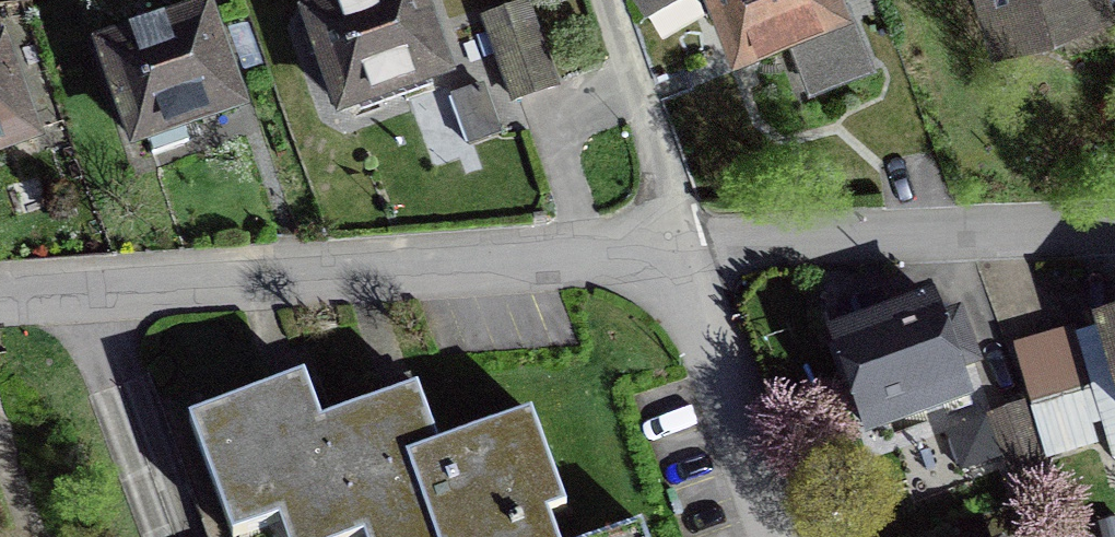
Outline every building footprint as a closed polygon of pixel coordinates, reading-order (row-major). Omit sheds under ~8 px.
[(214,0),(204,0),(90,41),(130,153),(253,109),(214,0)] [(297,9),(337,123),(458,80),(429,0),(323,0),(297,9)] [(480,17),(512,105),(562,87),(530,0),(527,0),(480,17)] [(646,15),(675,0),(636,0),(646,15)] [(732,52),(789,24),(812,84),(868,63),(842,0),(710,0),(732,52)] [(998,40),(1111,7),(1109,0),(986,0),(998,40)] [(4,32),(0,33),(0,158),(44,142),(4,32)] [(503,135),(485,82),(448,95),(466,148),(503,135)] [(453,137),(447,118),(435,121),(441,140),(453,137)] [(7,185),(17,217),(49,207),(39,175),(7,185)] [(871,430),(970,393),(951,343),(937,306),(839,343),(871,430)] [(1091,316),(1094,327),(1077,332),(1113,460),(1114,460),(1114,309),(1091,316)] [(1013,343),(1049,461),(1099,445),(1093,425),(1099,423),(1069,326),(1013,343)] [(550,514),(569,507),(533,409),(439,444),(418,385),(401,391),(321,421),(304,375),(280,384),(189,417),(233,536),(236,536),(296,515),(304,536),(362,536),(559,536),(550,514)] [(1008,480),(1047,466),(1024,401),(946,429),(961,473),(971,469),(974,479),(1004,468),(1008,480)] [(1098,523),(1101,536),(1114,536),(1114,519),(1098,523)] [(642,520),(596,536),(648,536),(642,520)]
